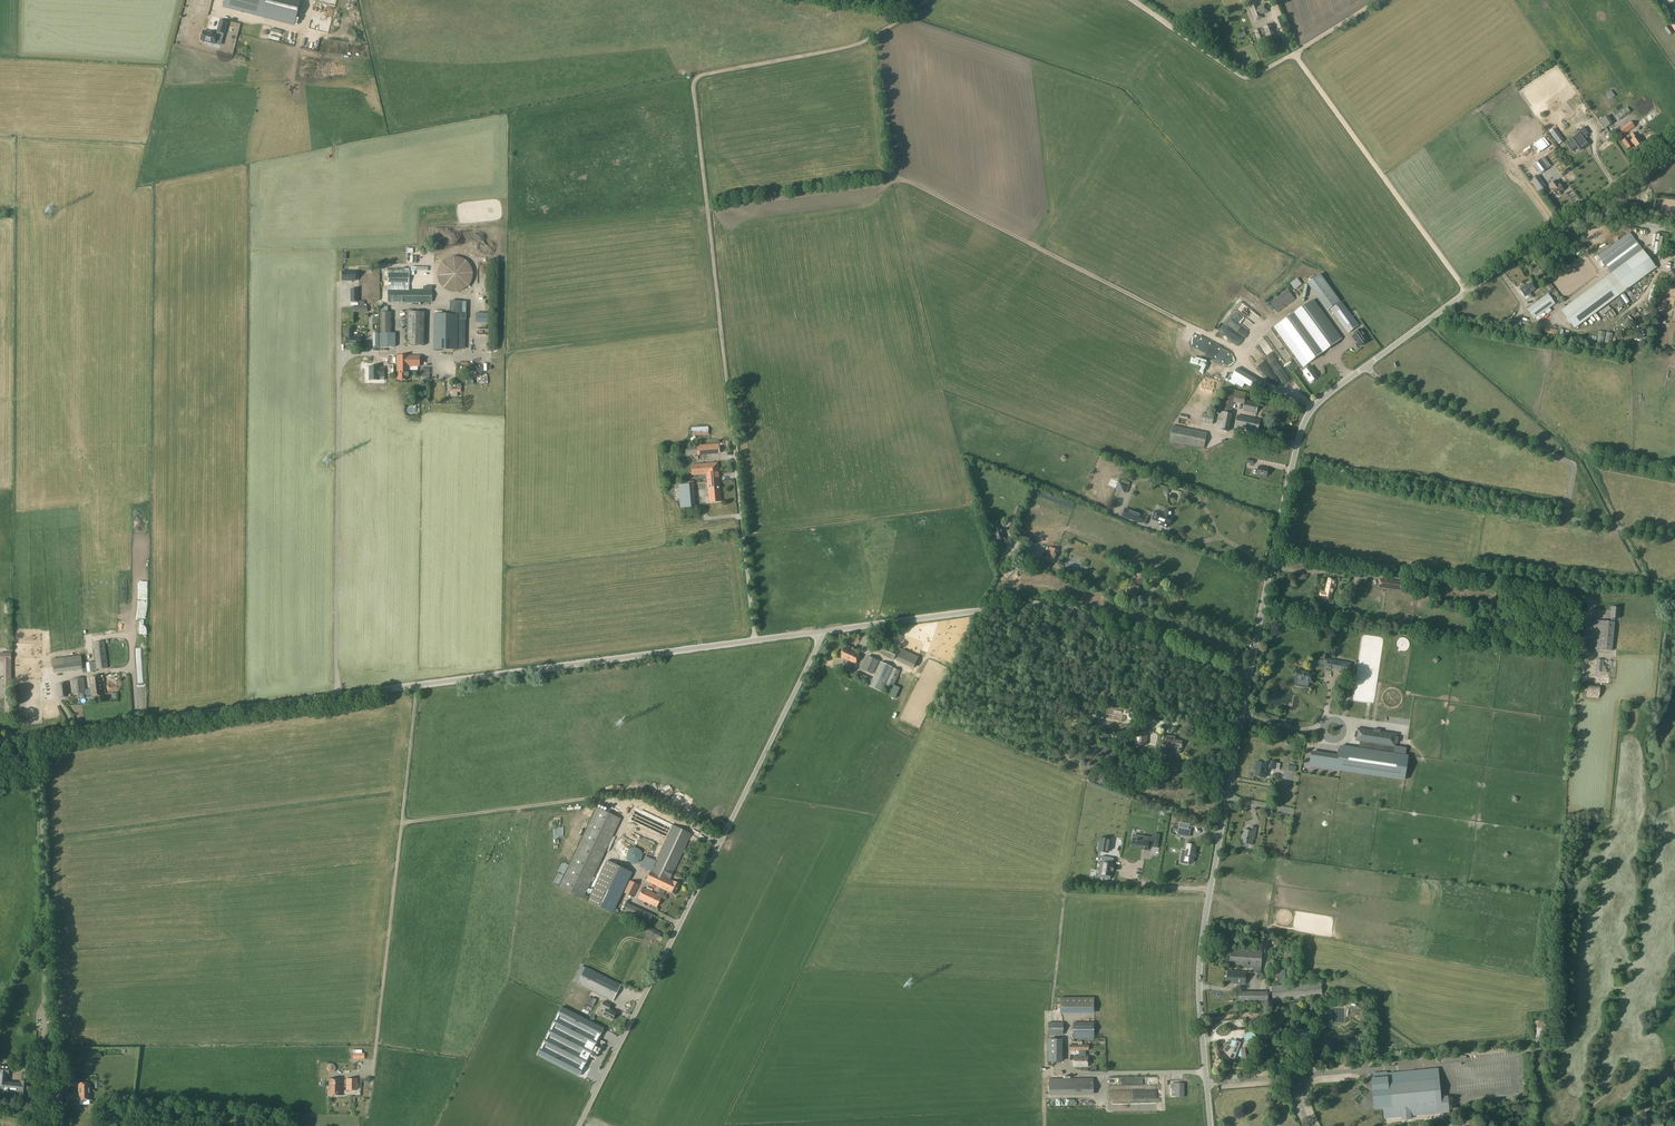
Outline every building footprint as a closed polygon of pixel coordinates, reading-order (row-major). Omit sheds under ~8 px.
[(223,8),(294,26),(301,0),(225,0),(223,8)] [(1249,5),(1256,21),(1263,18),(1262,15),(1269,12),(1265,4),(1259,6),(1257,2),(1249,5)] [(1219,17),(1210,20),(1212,25),(1221,23),(1219,17)] [(203,31),(200,40),(201,41),(214,44),(216,37),(218,38),(220,33),(223,34),(226,22),(220,20),(217,32),(216,34),(203,31)] [(1267,39),(1276,35),(1272,24),(1262,28),(1263,28),(1260,29),(1255,31),(1258,38),(1263,36),(1262,35),(1265,34),(1267,39)] [(1669,35),(1674,32),(1669,25),(1664,29),(1669,35)] [(1238,39),(1246,36),(1244,31),(1236,34),(1238,39)] [(1611,90),(1606,93),(1610,98),(1614,95),(1611,90)] [(1583,106),(1568,115),(1574,124),(1578,122),(1589,116),(1583,106)] [(1619,120),(1630,112),(1627,107),(1615,116),(1619,120)] [(1601,120),(1606,128),(1612,124),(1607,116),(1601,120)] [(1623,135),(1635,127),(1630,121),(1619,129),(1623,135)] [(1574,138),(1572,139),(1577,146),(1580,144),(1583,147),(1591,141),(1587,136),(1590,134),(1588,132),(1591,130),(1585,123),(1580,127),(1582,130),(1573,136),(1574,138)] [(1549,132),(1553,137),(1558,134),(1554,128),(1549,132)] [(1633,138),(1631,140),(1629,142),(1626,138),(1622,141),(1628,148),(1632,145),(1633,144),(1636,147),(1642,143),(1637,136),(1634,132),(1630,134),(1633,138)] [(1557,175),(1581,160),(1577,154),(1572,157),(1569,153),(1551,164),(1557,175)] [(1534,164),(1540,173),(1547,167),(1541,159),(1534,164)] [(1537,175),(1533,179),(1540,189),(1544,186),(1537,175)] [(1548,185),(1551,189),(1556,195),(1557,196),(1558,196),(1561,194),(1561,193),(1560,192),(1563,190),(1559,183),(1558,184),(1555,180),(1548,185)] [(1630,232),(1598,256),(1604,265),(1636,241),(1630,232)] [(1636,241),(1604,265),(1610,273),(1642,249),(1636,241)] [(1610,273),(1560,309),(1574,328),(1656,268),(1642,249),(1610,273)] [(455,292),(458,291),(461,290),(464,289),(467,287),(469,284),(471,281),(472,278),(472,275),(472,271),(471,268),(470,265),(468,262),(465,260),(462,258),(459,257),(456,256),(453,257),(449,257),(446,258),(443,260),(441,263),(439,265),(438,269),(437,272),(437,275),(438,278),(439,282),(440,284),(443,287),(445,289),(448,290),(451,291),(455,292)] [(1537,272),(1540,276),(1543,274),(1540,270),(1538,271),(1536,268),(1533,270),(1535,273),(1537,272)] [(355,271),(342,271),(342,281),(355,281),(355,271)] [(387,286),(408,286),(408,272),(387,271),(387,286)] [(1307,283),(1327,311),(1340,301),(1320,274),(1307,283)] [(1549,291),(1554,288),(1549,281),(1544,285),(1549,291)] [(1520,289),(1519,289),(1525,297),(1527,295),(1530,299),(1533,296),(1530,292),(1535,289),(1531,282),(1527,285),(1527,284),(1525,285),(1523,284),(1522,284),(1520,286),(1520,287),(1520,289)] [(1291,288),(1295,294),(1302,290),(1298,283),(1291,288)] [(1277,312),(1295,299),(1287,288),(1269,301),(1277,312)] [(389,301),(432,301),(432,290),(389,290),(389,301)] [(1548,293),(1527,308),(1534,319),(1555,304),(1548,293)] [(1342,338),(1314,299),(1299,310),(1293,314),(1275,327),(1303,366),(1306,364),(1321,353),(1327,348),(1327,349),(1342,338)] [(450,315),(434,316),(434,349),(457,349),(465,349),(464,302),(457,302),(450,303),(450,315)] [(1341,302),(1331,309),(1345,328),(1350,324),(1353,329),(1358,326),(1341,302)] [(1244,319),(1249,315),(1244,309),(1239,314),(1244,319)] [(1266,310),(1259,313),(1264,323),(1271,319),(1266,310)] [(390,312),(380,312),(380,347),(395,347),(395,332),(390,332),(390,312)] [(408,314),(407,345),(423,345),(424,314),(424,312),(408,312),(408,314)] [(1235,315),(1230,321),(1242,330),(1249,322),(1245,320),(1244,322),(1241,320),(1242,318),(1240,316),(1238,318),(1235,315)] [(1352,337),(1355,340),(1360,346),(1367,341),(1366,340),(1367,339),(1360,329),(1354,333),(1355,335),(1352,337)] [(353,337),(346,337),(346,343),(360,344),(360,335),(354,335),(354,337),(353,337)] [(397,355),(397,365),(397,373),(397,380),(407,380),(406,376),(408,376),(408,366),(420,366),(419,355),(408,355),(397,355)] [(1285,390),(1290,388),(1273,355),(1266,359),(1273,374),(1276,372),(1285,390)] [(1230,356),(1219,380),(1227,384),(1239,360),(1230,356)] [(1308,367),(1306,364),(1303,366),(1306,369),(1303,371),(1311,382),(1317,377),(1315,373),(1316,372),(1315,371),(1314,371),(1310,366),(1308,367)] [(378,367),(369,367),(369,380),(378,380),(378,377),(384,377),(384,368),(380,368),(380,369),(378,369),(378,368),(378,367)] [(1232,376),(1229,381),(1235,385),(1236,383),(1242,387),(1245,383),(1261,393),(1265,385),(1237,367),(1232,376)] [(1214,378),(1219,371),(1216,368),(1211,375),(1214,378)] [(1263,378),(1268,386),(1276,382),(1271,374),(1263,378)] [(1231,414),(1234,402),(1244,404),(1242,411),(1256,414),(1258,404),(1245,401),(1246,393),(1236,390),(1235,391),(1225,388),(1222,404),(1219,404),(1218,411),(1219,411),(1215,429),(1228,432),(1232,414),(1231,414)] [(1201,422),(1213,425),(1215,415),(1203,413),(1201,422)] [(1260,420),(1238,415),(1235,427),(1257,431),(1260,420)] [(1173,425),(1169,442),(1204,449),(1207,432),(1173,425)] [(708,427),(691,428),(691,436),(709,435),(708,427)] [(696,446),(684,447),(685,455),(696,454),(696,455),(720,453),(719,443),(718,443),(696,445),(696,446)] [(706,473),(718,472),(717,463),(691,465),(692,475),(706,474),(706,473)] [(1267,476),(1268,468),(1258,466),(1257,474),(1267,476)] [(706,473),(706,474),(708,494),(709,494),(709,502),(720,501),(719,492),(720,492),(718,472),(706,473)] [(1118,481),(1116,489),(1126,493),(1129,485),(1118,481)] [(681,507),(695,506),(692,483),(679,484),(681,507)] [(1144,515),(1125,508),(1122,516),(1141,523),(1144,515)] [(1164,514),(1155,511),(1152,519),(1161,523),(1160,525),(1167,528),(1168,525),(1169,526),(1172,517),(1171,517),(1173,512),(1165,510),(1164,514)] [(995,543),(1006,540),(1001,524),(991,527),(995,543)] [(1059,551),(1049,547),(1045,560),(1054,563),(1059,551)] [(1084,578),(1086,573),(1075,569),(1073,574),(1084,578)] [(1141,584),(1146,581),(1140,572),(1131,579),(1131,581),(1126,593),(1135,597),(1140,586),(1141,584)] [(1151,579),(1164,587),(1167,580),(1154,573),(1151,579)] [(1328,578),(1325,592),(1321,591),(1320,597),(1325,598),(1325,600),(1331,601),(1333,590),(1335,590),(1336,580),(1328,578)] [(1401,591),(1403,582),(1380,578),(1379,587),(1401,591)] [(1426,581),(1425,592),(1432,593),(1433,582),(1426,581)] [(1611,607),(1610,617),(1610,621),(1592,620),(1590,649),(1612,651),(1615,622),(1615,618),(1619,618),(1620,608),(1611,607)] [(97,670),(97,669),(108,667),(105,641),(93,643),(96,661),(87,662),(88,671),(97,670)] [(894,659),(898,652),(877,642),(874,650),(894,659)] [(855,664),(860,655),(844,647),(840,656),(855,664)] [(902,649),(896,661),(913,669),(919,657),(909,652),(902,649)] [(4,661),(8,661),(8,686),(11,686),(11,678),(11,653),(0,653),(0,661),(4,661)] [(54,672),(81,668),(80,656),(52,660),(54,672)] [(873,674),(879,661),(869,657),(863,670),(873,674)] [(1308,671),(1312,672),(1312,670),(1313,669),(1315,666),(1317,664),(1320,663),(1323,663),(1325,663),(1324,668),(1333,670),(1334,668),(1337,669),(1337,671),(1350,673),(1352,663),(1326,658),(1325,660),(1323,660),(1320,660),(1316,661),(1313,663),(1311,666),(1310,668),(1308,671)] [(1610,673),(1611,660),(1597,659),(1595,671),(1610,673)] [(892,688),(900,671),(880,662),(870,686),(882,692),(885,685),(892,688)] [(1297,669),(1295,679),(1296,680),(1295,685),(1300,686),(1308,688),(1310,682),(1312,672),(1308,671),(1297,669)] [(92,697),(103,695),(101,675),(89,677),(92,697)] [(73,693),(86,692),(84,677),(71,679),(73,693)] [(58,698),(68,697),(67,683),(57,684),(58,698)] [(1588,684),(1586,697),(1599,699),(1600,685),(1588,684)] [(1149,727),(1141,726),(1141,730),(1139,730),(1137,735),(1140,735),(1139,738),(1137,737),(1136,741),(1138,742),(1138,744),(1146,745),(1149,727)] [(1311,752),(1309,766),(1339,770),(1405,780),(1408,756),(1394,754),(1395,746),(1396,743),(1397,743),(1398,738),(1397,737),(1397,734),(1391,733),(1380,732),(1380,730),(1374,730),(1374,731),(1357,728),(1357,732),(1355,731),(1355,737),(1356,737),(1355,741),(1360,741),(1359,749),(1339,746),(1337,756),(1311,752)] [(1164,736),(1162,746),(1170,747),(1169,748),(1170,748),(1169,752),(1173,753),(1180,754),(1181,750),(1182,741),(1175,740),(1175,738),(1175,736),(1164,734),(1164,736)] [(1256,761),(1255,770),(1256,770),(1255,775),(1265,777),(1267,768),(1269,768),(1275,769),(1275,768),(1279,769),(1280,763),(1276,763),(1276,762),(1271,760),(1270,764),(1268,764),(1268,763),(1256,761)] [(582,899),(620,820),(596,809),(559,888),(582,899)] [(641,809),(625,841),(659,858),(656,863),(647,881),(665,890),(675,895),(680,884),(670,879),(676,866),(695,876),(712,844),(674,826),(641,809)] [(1240,837),(1239,842),(1241,842),(1240,845),(1245,846),(1246,843),(1251,844),(1253,835),(1254,836),(1256,828),(1251,826),(1250,830),(1244,829),(1242,837),(1240,837)] [(1178,835),(1189,837),(1190,830),(1179,828),(1178,835)] [(1132,839),(1132,841),(1133,841),(1132,846),(1136,846),(1136,848),(1142,849),(1142,850),(1142,849),(1144,849),(1144,850),(1145,850),(1145,849),(1147,850),(1148,846),(1157,847),(1156,848),(1157,848),(1159,834),(1158,835),(1154,834),(1153,838),(1138,836),(1137,840),(1132,839)] [(1100,839),(1099,843),(1101,844),(1100,851),(1107,852),(1109,841),(1100,839)] [(1184,848),(1182,860),(1193,862),(1194,856),(1195,856),(1196,853),(1195,853),(1196,846),(1187,844),(1187,848),(1184,848)] [(723,851),(730,854),(732,848),(725,845),(723,851)] [(1100,862),(1097,877),(1110,879),(1111,876),(1112,876),(1113,871),(1113,868),(1114,869),(1114,868),(1113,868),(1114,865),(1113,864),(1114,858),(1102,856),(1101,862),(1100,862)] [(633,896),(638,885),(629,880),(632,873),(607,861),(588,901),(613,913),(623,891),(633,896)] [(656,907),(661,896),(642,888),(637,898),(656,907)] [(649,923),(653,915),(627,903),(623,911),(649,923)] [(650,927),(647,932),(659,938),(661,933),(650,927)] [(1253,971),(1258,972),(1261,972),(1262,950),(1231,948),(1230,966),(1254,968),(1253,971)] [(1291,952),(1269,950),(1268,960),(1290,962),(1291,952)] [(581,966),(574,981),(577,983),(610,1000),(618,985),(585,968),(581,966)] [(1286,970),(1274,969),(1274,981),(1285,981),(1286,970)] [(1245,984),(1246,972),(1227,970),(1226,983),(1245,984)] [(1267,1004),(1268,991),(1240,991),(1239,1004),(1267,1004)] [(1060,1012),(1094,1011),(1093,998),(1060,998),(1060,1012)] [(612,1020),(616,1012),(609,1008),(611,1004),(604,1000),(601,1007),(606,1010),(603,1015),(612,1020)] [(561,1007),(537,1055),(578,1076),(603,1028),(561,1007)] [(1048,1035),(1063,1035),(1063,1022),(1048,1022),(1048,1035)] [(1094,1022),(1074,1022),(1074,1037),(1094,1037),(1094,1022)] [(46,1028),(45,1044),(49,1044),(49,1055),(50,1055),(55,1055),(55,1043),(54,1043),(54,1028),(46,1028)] [(1240,1041),(1232,1042),(1231,1045),(1228,1044),(1223,1050),(1231,1058),(1230,1057),(1232,1053),(1242,1057),(1242,1056),(1241,1051),(1250,1045),(1249,1043),(1256,1039),(1257,1040),(1257,1039),(1252,1031),(1243,1037),(1244,1037),(1245,1039),(1240,1042),(1240,1041)] [(1298,1036),(1294,1036),(1294,1044),(1309,1044),(1309,1040),(1311,1040),(1311,1032),(1298,1032),(1298,1036)] [(1074,1067),(1075,1067),(1088,1066),(1088,1056),(1085,1056),(1085,1050),(1089,1050),(1089,1045),(1070,1045),(1070,1050),(1081,1050),(1081,1056),(1074,1056),(1074,1067)] [(343,1063),(343,1059),(336,1059),(335,1072),(354,1073),(355,1063),(343,1063)] [(19,1093),(19,1095),(28,1097),(30,1081),(20,1080),(20,1081),(19,1081),(19,1083),(7,1081),(7,1074),(9,1075),(10,1066),(0,1065),(0,1091),(19,1093)] [(1373,1078),(1372,1079),(1373,1085),(1374,1085),(1376,1108),(1383,1107),(1384,1118),(1402,1117),(1402,1119),(1403,1120),(1411,1119),(1411,1118),(1411,1116),(1449,1112),(1448,1096),(1441,1097),(1440,1095),(1438,1069),(1433,1069),(1387,1073),(1387,1072),(1373,1073),(1373,1078)] [(328,1095),(341,1095),(341,1078),(329,1078),(329,1090),(328,1090),(328,1095)] [(1049,1095),(1094,1095),(1094,1078),(1075,1078),(1049,1079),(1049,1095)] [(346,1090),(356,1090),(356,1079),(346,1079),(346,1090)] [(79,1100),(91,1099),(90,1083),(78,1083),(79,1100)] [(1186,1084),(1171,1084),(1171,1098),(1185,1099),(1186,1084)]
